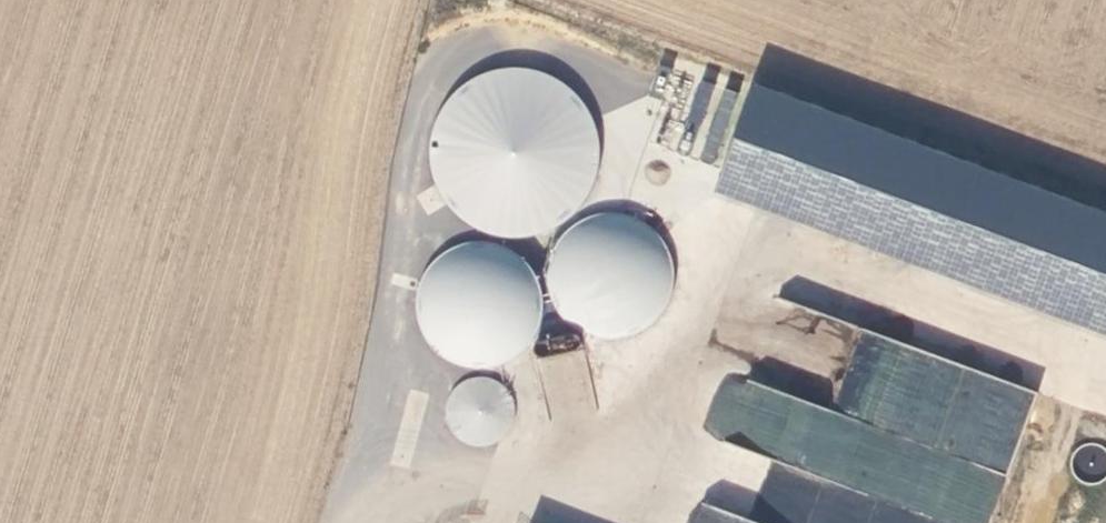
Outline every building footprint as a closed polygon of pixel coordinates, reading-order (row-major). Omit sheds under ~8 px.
[(745,87),(691,69),(664,148),(719,166),(709,193),(911,261),(902,286),(920,292),(911,319),(1047,364),(1038,393),(1105,416),(1105,207),(745,87)] [(450,202),(465,219),(483,229),(502,235),(523,237),(543,233),(561,224),(577,211),(589,195),(597,176),(600,156),(598,135),(590,115),(578,97),(561,83),(541,75),(518,71),(496,74),(475,83),(457,97),(444,116),(436,137),(434,160),(439,182),(450,202)] [(563,312),(577,326),(594,335),(613,338),(633,335),(650,326),(663,312),(672,295),(674,278),(672,261),(665,245),(654,232),(640,223),(623,218),(603,217),(584,224),(568,237),(557,254),(552,273),(554,293),(563,312)] [(416,321),(424,339),(435,353),(449,363),(465,368),(482,370),(499,366),(514,358),(527,347),(535,332),(540,316),(540,300),(536,284),(528,270),(517,258),(503,250),(483,245),(464,246),(446,253),(431,266),(420,282),(415,301),(416,321)] [(1033,386),(857,331),(833,406),(720,370),(698,440),(769,462),(769,463),(805,474),(790,521),(795,522),(989,522),(1033,386)] [(446,417),(450,431),(458,441),(469,447),(482,448),(494,445),(504,438),(511,428),(514,415),(512,402),(505,391),(494,383),(481,380),(467,383),(455,391),(448,403),(446,417)] [(1104,442),(1076,446),(1080,474),(1105,470),(1105,457),(1104,442)] [(742,514),(749,491),(725,483),(718,505),(695,497),(687,522),(770,522),(742,514)]
